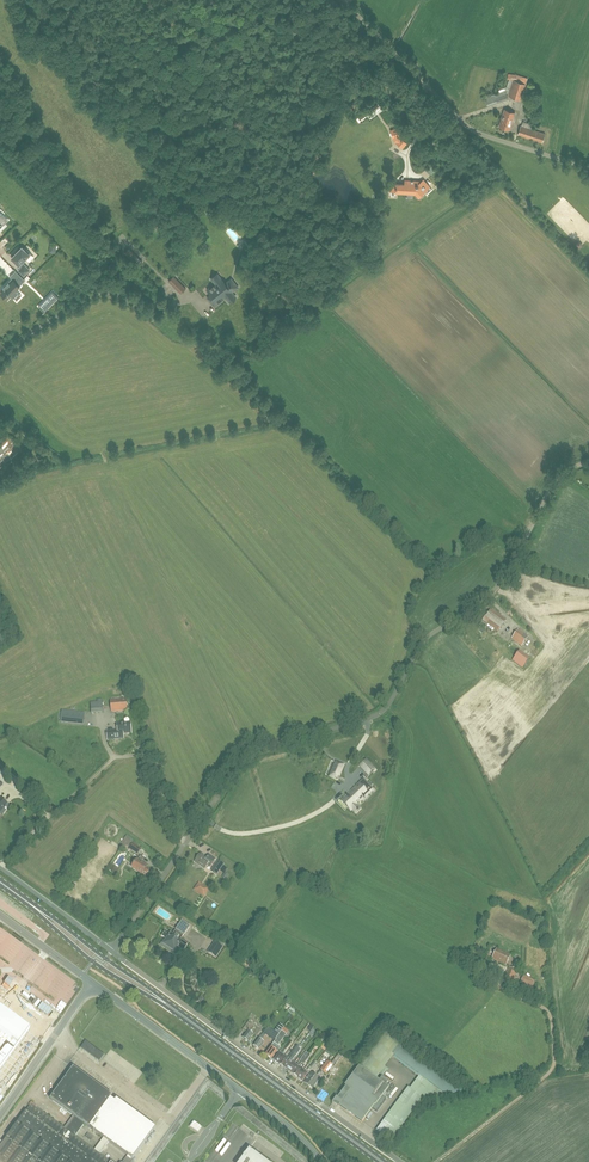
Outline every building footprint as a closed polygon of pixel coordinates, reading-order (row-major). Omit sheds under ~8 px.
[(517,75),(508,74),(508,79),(513,79),(509,91),(508,96),(520,100),(525,84),(527,78),(517,75)] [(488,106),(509,99),(505,90),(485,98),(488,106)] [(380,108),(377,104),(357,118),(360,122),(380,108)] [(510,130),(515,113),(505,110),(500,127),(510,130)] [(543,143),(546,133),(521,126),(518,135),(543,143)] [(391,130),(390,130),(393,138),(394,138),(394,141),(396,142),(396,143),(402,148),(403,148),(402,148),(406,143),(407,144),(407,143),(400,137),(397,128),(396,128),(397,129),(391,131),(391,130)] [(390,191),(415,193),(419,196),(421,197),(424,193),(423,192),(429,187),(425,183),(423,180),(421,181),(409,181),(409,182),(405,182),(405,185),(391,184),(390,191)] [(50,252),(57,254),(60,246),(53,244),(50,252)] [(15,254),(12,258),(19,265),(22,267),(18,270),(24,276),(30,270),(24,264),(22,262),(26,258),(26,259),(27,258),(28,258),(30,255),(31,254),(26,249),(25,250),(22,247),(18,251),(16,253),(15,253),(15,254)] [(138,267),(142,263),(129,249),(124,253),(138,267)] [(169,281),(181,293),(185,288),(173,276),(169,281)] [(4,289),(0,292),(7,300),(11,296),(13,297),(14,297),(18,292),(17,290),(20,286),(19,285),(24,281),(19,277),(15,281),(13,279),(4,289)] [(215,284),(210,288),(209,287),(206,290),(209,293),(210,293),(213,297),(210,300),(214,305),(226,296),(227,299),(233,294),(231,292),(234,290),(227,282),(225,284),(219,277),(213,281),(215,284)] [(19,291),(4,307),(16,319),(26,309),(21,304),(26,298),(19,291)] [(58,297),(56,299),(52,294),(40,306),(45,311),(44,312),(58,297)] [(498,631),(507,619),(491,608),(483,619),(498,631)] [(522,646),(529,637),(519,629),(512,638),(522,646)] [(484,630),(480,634),(490,644),(494,639),(484,630)] [(523,668),(529,659),(520,651),(513,660),(523,668)] [(126,699),(110,700),(111,712),(127,711),(126,699)] [(90,702),(91,713),(103,712),(102,702),(90,702)] [(62,711),(61,722),(84,724),(85,713),(62,711)] [(117,731),(107,732),(107,740),(114,739),(124,738),(123,733),(131,733),(130,722),(117,723),(117,731)] [(330,776),(334,778),(336,775),(338,776),(343,764),(336,761),(330,776)] [(375,769),(371,765),(366,770),(370,774),(375,769)] [(364,790),(369,785),(363,779),(355,787),(356,789),(347,798),(347,799),(343,802),(351,811),(352,809),(356,813),(360,808),(355,803),(358,800),(360,802),(364,798),(364,799),(365,798),(364,798),(368,794),(364,790)] [(2,815),(9,805),(1,799),(0,799),(0,814),(2,815)] [(125,838),(119,846),(124,849),(126,845),(130,848),(129,849),(137,855),(141,848),(133,843),(131,842),(133,840),(127,836),(125,838)] [(211,865),(213,861),(215,857),(208,853),(206,857),(200,853),(199,855),(198,854),(197,854),(195,857),(196,858),(194,861),(202,866),(203,865),(205,867),(208,863),(211,865)] [(147,873),(149,869),(146,868),(147,867),(140,862),(143,858),(141,856),(138,860),(132,868),(138,871),(138,873),(140,874),(141,874),(142,874),(144,871),(147,873)] [(217,874),(224,864),(218,860),(211,870),(217,874)] [(203,887),(198,884),(195,889),(199,892),(203,887)] [(177,946),(180,948),(183,950),(188,944),(181,939),(183,936),(182,935),(183,934),(184,934),(190,925),(182,920),(173,933),(170,932),(169,934),(164,931),(161,936),(168,940),(165,944),(174,950),(177,946)] [(222,947),(215,942),(208,952),(216,957),(222,947)] [(492,958),(506,965),(511,955),(497,948),(492,958)] [(509,967),(503,981),(511,984),(518,970),(509,967)] [(531,990),(536,981),(523,975),(519,985),(531,990)] [(26,1034),(29,1029),(0,1008),(0,1069),(26,1034)] [(250,1032),(256,1025),(249,1020),(242,1030),(246,1033),(243,1038),(245,1039),(245,1040),(246,1041),(247,1041),(248,1042),(248,1041),(250,1043),(252,1040),(250,1038),(253,1034),(250,1032)] [(274,1031),(270,1037),(274,1040),(284,1026),(280,1023),(274,1031)] [(271,1046),(266,1054),(272,1059),(278,1051),(281,1047),(278,1045),(287,1034),(282,1031),(275,1039),(276,1040),(271,1046)] [(264,1042),(261,1040),(266,1034),(264,1032),(253,1046),(256,1047),(256,1048),(257,1049),(258,1049),(264,1042)] [(292,1041),(289,1040),(274,1060),(280,1064),(282,1061),(281,1060),(284,1056),(282,1055),(286,1049),(286,1050),(292,1041)] [(86,1042),(80,1048),(99,1062),(104,1055),(86,1042)] [(282,1061),(280,1064),(284,1068),(290,1060),(299,1048),(298,1047),(299,1047),(297,1045),(287,1058),(285,1057),(284,1056),(281,1060),(282,1061)] [(284,1068),(289,1071),(292,1068),(291,1067),(294,1063),(291,1061),(295,1056),(296,1057),(301,1049),(299,1048),(290,1060),(284,1068)] [(306,1052),(296,1065),(294,1063),(291,1067),(292,1068),(289,1071),(294,1075),(299,1067),(309,1054),(308,1054),(306,1052)] [(330,1063),(333,1065),(334,1063),(340,1055),(338,1053),(330,1063)] [(309,1054),(299,1067),(294,1075),(298,1077),(300,1074),(301,1075),(304,1071),(302,1070),(305,1066),(304,1065),(311,1055),(309,1054)] [(359,1066),(358,1068),(357,1070),(355,1072),(345,1085),(332,1103),(338,1108),(340,1106),(362,1122),(372,1108),(377,1112),(382,1104),(379,1101),(382,1097),(386,1100),(395,1087),(382,1077),(388,1069),(385,1067),(377,1078),(359,1066)] [(300,1074),(298,1077),(303,1081),(312,1069),(310,1067),(306,1072),(304,1071),(301,1075),(300,1074)] [(89,1128),(111,1098),(72,1070),(50,1099),(73,1116),(68,1123),(79,1132),(82,1128),(84,1124),(89,1128)] [(305,1082),(309,1086),(316,1077),(311,1074),(305,1082)] [(316,1077),(309,1086),(314,1089),(320,1080),(316,1077)] [(94,1151),(99,1155),(109,1142),(128,1156),(127,1157),(131,1160),(132,1159),(133,1159),(154,1130),(115,1101),(111,1098),(89,1128),(103,1138),(94,1151)] [(104,1158),(99,1155),(94,1151),(89,1148),(90,1146),(83,1141),(82,1142),(75,1137),(78,1133),(79,1133),(79,1132),(68,1123),(64,1129),(31,1105),(26,1112),(25,1111),(25,1112),(22,1115),(23,1116),(21,1120),(17,1125),(4,1143),(0,1141),(0,1161),(109,1161),(104,1158)] [(190,1126),(197,1131),(201,1126),(194,1121),(190,1126)] [(235,1123),(226,1135),(231,1139),(240,1127),(235,1123)] [(222,1151),(230,1140),(225,1136),(217,1147),(219,1149),(218,1149),(222,1151)] [(221,1153),(216,1149),(207,1161),(209,1161),(214,1161),(221,1153)] [(240,1161),(266,1161),(249,1150),(240,1161)]
